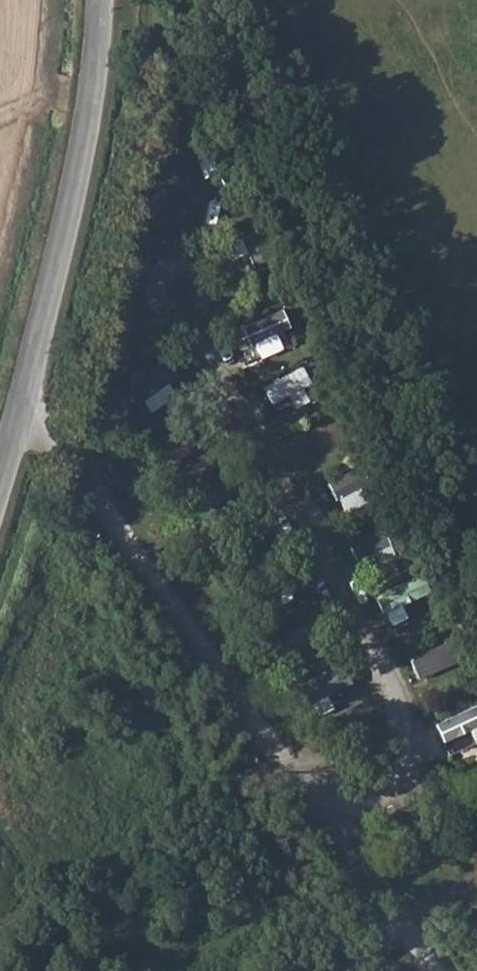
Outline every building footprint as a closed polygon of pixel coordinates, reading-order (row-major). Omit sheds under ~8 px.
[(293,346),(280,311),(234,329),(248,363),(293,346)] [(171,356),(126,386),(143,411),(188,381),(171,356)] [(292,394),(299,406),(320,394),(304,365),(266,387),(276,403),(292,394)] [(315,488),(327,519),(358,506),(345,476),(315,488)] [(363,573),(399,559),(385,526),(350,540),(363,573)] [(393,625),(410,616),(404,603),(424,593),(415,576),(378,594),(393,625)] [(419,676),(457,661),(449,640),(411,655),(419,676)] [(437,720),(446,741),(472,730),(476,742),(476,703),(437,720)]
